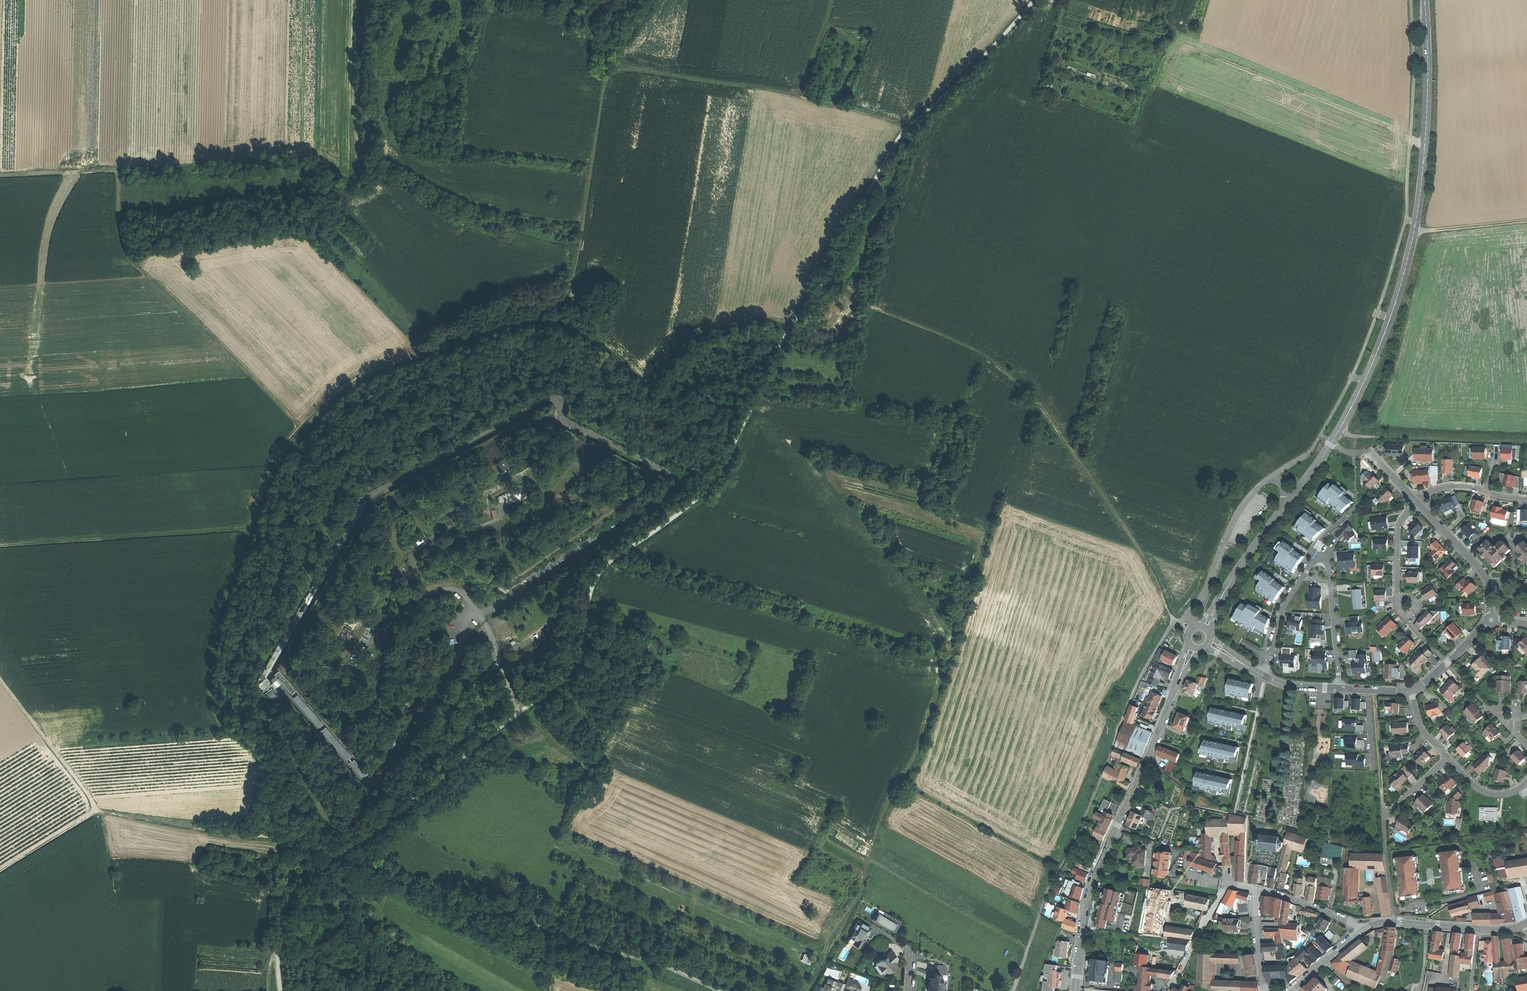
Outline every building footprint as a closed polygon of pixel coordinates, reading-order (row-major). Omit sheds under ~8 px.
[(1404,446),(1389,445),(1389,456),(1397,456),(1404,456),(1404,446)] [(1508,460),(1512,460),(1513,445),(1503,445),(1502,459),(1508,460)] [(1417,461),(1433,461),(1434,450),(1427,450),(1427,446),(1422,446),(1422,449),(1417,449),(1417,458),(1417,461)] [(1474,448),(1474,458),(1480,459),(1486,459),(1487,449),(1474,448)] [(504,458),(494,462),(497,468),(507,465),(504,458)] [(1447,474),(1452,474),(1452,462),(1443,462),(1443,474),(1447,474)] [(1476,477),(1481,478),(1482,469),(1471,467),(1469,476),(1476,477)] [(1423,482),(1431,480),(1429,470),(1421,472),(1421,470),(1413,472),(1415,483),(1423,482)] [(1368,471),(1361,477),(1362,484),(1364,482),(1371,475),(1368,471)] [(1367,485),(1371,489),(1374,486),(1375,487),(1379,484),(1377,483),(1379,481),(1376,478),(1372,474),(1371,475),(1364,482),(1367,485)] [(1508,487),(1513,488),(1515,477),(1501,474),(1502,479),(1504,480),(1503,485),(1508,487)] [(1330,484),(1320,497),(1328,504),(1329,503),(1342,513),(1348,508),(1354,502),(1341,493),(1343,491),(1335,485),(1334,487),(1330,484)] [(1378,497),(1384,504),(1393,495),(1390,491),(1387,488),(1378,497)] [(504,495),(506,503),(516,499),(513,492),(504,495)] [(1444,500),(1438,503),(1443,513),(1444,512),(1456,506),(1451,497),(1444,500)] [(1471,509),(1481,512),(1484,503),(1479,501),(1474,500),(1471,509)] [(1457,510),(1456,506),(1444,512),(1446,516),(1457,510)] [(1493,518),(1506,521),(1509,511),(1503,510),(1499,509),(1499,508),(1497,507),(1494,507),(1494,508),(1491,518),(1493,518)] [(1511,511),(1509,511),(1506,521),(1493,518),(1492,522),(1493,524),(1505,527),(1507,526),(1511,511)] [(1307,514),(1296,527),(1299,529),(1299,530),(1314,541),(1319,535),(1325,529),(1313,520),(1314,519),(1307,514)] [(1382,529),(1389,528),(1388,522),(1387,518),(1382,518),(1382,517),(1377,518),(1378,519),(1372,520),(1374,530),(1377,530),(1378,531),(1382,531),(1382,529)] [(613,521),(600,529),(603,535),(617,527),(613,521)] [(1412,532),(1416,536),(1423,529),(1417,522),(1409,529),(1412,532)] [(1464,529),(1462,531),(1465,534),(1470,539),(1471,537),(1474,540),(1479,535),(1471,527),(1473,525),(1471,522),(1466,527),(1464,526),(1462,528),(1464,529)] [(1342,530),(1336,535),(1341,540),(1345,537),(1349,541),(1355,536),(1351,531),(1353,529),(1348,524),(1343,528),(1342,529),(1342,530)] [(1376,549),(1388,550),(1388,545),(1388,540),(1376,540),(1376,549)] [(1431,546),(1430,547),(1433,551),(1431,553),(1437,560),(1446,551),(1442,546),(1437,541),(1436,541),(1431,546)] [(1489,541),(1480,549),(1484,554),(1483,555),(1494,566),(1497,566),(1500,562),(1507,556),(1506,555),(1511,550),(1503,542),(1496,549),(1489,541)] [(1294,573),(1304,557),(1288,546),(1289,545),(1284,542),(1279,551),(1282,553),(1276,561),(1286,567),(1294,573)] [(1520,556),(1526,562),(1526,563),(1526,544),(1525,542),(1517,550),(1521,555),(1520,556)] [(1419,546),(1409,546),(1409,551),(1409,557),(1419,557),(1419,546)] [(1348,551),(1340,551),(1341,562),(1342,570),(1349,570),(1349,567),(1355,566),(1354,554),(1348,555),(1348,551)] [(1440,571),(1447,579),(1454,573),(1452,570),(1457,566),(1454,562),(1451,560),(1440,571)] [(1373,579),(1383,579),(1383,571),(1383,566),(1373,566),(1373,579)] [(1275,603),(1285,588),(1272,579),(1273,578),(1263,571),(1259,578),(1263,581),(1258,589),(1265,594),(1264,596),(1269,600),(1275,603)] [(1419,573),(1408,573),(1408,583),(1411,583),(1418,583),(1419,573)] [(1464,579),(1456,587),(1459,590),(1461,588),(1464,592),(1467,592),(1470,595),(1475,591),(1474,590),(1477,587),(1474,584),(1472,584),(1470,581),(1469,580),(1467,582),(1464,579)] [(1367,607),(1365,582),(1351,584),(1352,598),(1353,602),(1355,602),(1356,608),(1367,607)] [(1424,596),(1427,601),(1437,595),(1432,586),(1422,592),(1424,596)] [(1310,588),(1309,596),(1321,596),(1321,589),(1310,588)] [(1376,601),(1386,601),(1386,596),(1387,591),(1376,591),(1376,601)] [(1308,600),(1308,608),(1321,609),(1322,600),(1321,600),(1321,597),(1322,597),(1322,596),(1321,596),(1309,596),(1308,596),(1308,600)] [(1243,604),(1234,618),(1245,624),(1244,627),(1250,630),(1254,632),(1256,628),(1267,634),(1270,619),(1257,612),(1258,609),(1250,605),(1249,607),(1243,604)] [(1464,614),(1475,614),(1476,609),(1476,605),(1464,604),(1464,614)] [(1417,628),(1419,631),(1427,623),(1427,624),(1439,612),(1429,611),(1414,625),(1417,628)] [(1288,626),(1287,630),(1293,632),(1294,629),(1300,630),(1303,620),(1301,619),(1303,613),(1293,612),(1292,617),(1291,617),(1290,621),(1289,621),(1288,626)] [(1359,616),(1350,617),(1350,622),(1350,625),(1347,625),(1348,634),(1358,633),(1358,632),(1363,631),(1363,624),(1359,624),(1358,624),(1358,622),(1359,622),(1359,616)] [(1378,627),(1386,635),(1392,629),(1396,626),(1396,625),(1392,620),(1389,617),(1378,627)] [(1313,620),(1313,625),(1311,625),(1310,638),(1317,638),(1317,635),(1322,635),(1322,640),(1326,640),(1326,631),(1325,626),(1323,626),(1323,620),(1321,620),(1313,620)] [(1453,639),(1454,639),(1458,635),(1462,632),(1453,623),(1446,631),(1453,639)] [(344,626),(340,635),(349,640),(353,631),(344,626)] [(540,639),(545,636),(540,630),(536,632),(537,634),(537,635),(540,639)] [(1450,641),(1453,639),(1446,631),(1443,634),(1450,641)] [(1501,649),(1510,649),(1511,637),(1504,637),(1504,636),(1501,636),(1498,636),(1498,644),(1501,644),(1501,649)] [(1399,645),(1406,652),(1414,644),(1410,640),(1408,637),(1399,645)] [(1242,639),(1239,645),(1256,654),(1259,648),(1242,639)] [(1412,663),(1414,666),(1414,671),(1417,674),(1421,671),(1421,665),(1422,664),(1424,662),(1426,662),(1429,659),(1427,658),(1432,653),(1427,647),(1422,652),(1421,651),(1412,660),(1412,663)] [(1291,648),(1283,648),(1282,655),(1281,658),(1281,667),(1284,667),(1284,668),(1290,668),(1290,667),(1295,667),(1296,661),(1297,661),(1297,656),(1291,656),(1291,648)] [(1154,661),(1158,663),(1161,664),(1164,660),(1163,660),(1167,652),(1161,649),(1154,661)] [(1327,650),(1317,650),(1316,657),(1314,657),(1313,667),(1317,667),(1317,669),(1328,669),(1328,662),(1327,662),(1327,660),(1327,658),(1326,658),(1327,650)] [(1357,650),(1350,651),(1350,658),(1356,658),(1356,661),(1356,663),(1353,664),(1354,674),(1366,673),(1365,663),(1367,662),(1367,654),(1357,655),(1357,650)] [(1178,657),(1167,652),(1163,660),(1164,660),(1165,661),(1169,663),(1174,665),(1176,661),(1178,657)] [(1479,659),(1480,659),(1489,669),(1493,674),(1497,670),(1484,656),(1483,656),(1483,655),(1479,659)] [(1478,675),(1480,677),(1489,669),(1480,659),(1477,662),(1473,666),(1477,671),(1476,672),(1478,675)] [(1160,679),(1162,675),(1160,674),(1162,665),(1161,664),(1158,663),(1152,675),(1153,676),(1160,679)] [(1391,679),(1397,679),(1397,678),(1397,668),(1397,664),(1394,663),(1394,665),(1386,665),(1386,669),(1386,671),(1385,678),(1391,679)] [(1475,678),(1478,675),(1476,672),(1477,671),(1473,666),(1469,663),(1465,667),(1468,671),(1475,678)] [(1162,675),(1170,678),(1171,674),(1173,670),(1162,665),(1160,674),(1162,675)] [(1399,669),(1397,668),(1397,678),(1400,678),(1400,679),(1401,679),(1408,678),(1402,665),(1401,665),(1399,669)] [(292,695),(296,691),(279,671),(274,675),(277,679),(281,683),(292,695)] [(265,692),(272,686),(271,684),(271,683),(267,678),(265,677),(262,675),(260,678),(263,681),(259,685),(265,692)] [(1149,684),(1156,687),(1160,679),(1153,676),(1149,684)] [(1504,692),(1510,692),(1510,684),(1509,684),(1509,681),(1510,681),(1510,677),(1498,676),(1497,681),(1496,681),(1496,692),(1503,692),(1504,693),(1504,692)] [(1199,677),(1196,684),(1198,684),(1203,686),(1206,678),(1199,677)] [(274,689),(281,683),(277,679),(271,683),(271,684),(272,686),(274,688),(274,689)] [(1230,679),(1228,688),(1229,688),(1231,689),(1229,695),(1248,699),(1249,693),(1251,693),(1252,693),(1254,684),(1247,682),(1247,683),(1244,682),(1242,681),(1241,683),(1240,682),(1238,682),(1239,681),(1230,679)] [(1440,691),(1449,700),(1452,696),(1455,694),(1453,692),(1455,691),(1457,693),(1460,690),(1458,688),(1459,687),(1452,679),(1445,685),(1440,691)] [(1196,684),(1188,681),(1186,687),(1184,692),(1194,695),(1198,684),(1196,684)] [(279,694),(274,689),(274,688),(267,694),(270,697),(274,697),(277,696),(279,694)] [(1152,695),(1148,704),(1158,708),(1160,703),(1162,696),(1159,695),(1156,694),(1152,693),(1152,695)] [(319,728),(323,724),(297,695),(293,698),(319,728)] [(1344,708),(1344,701),(1344,698),(1344,699),(1342,699),(1340,699),(1340,698),(1336,698),(1335,708),(1339,708),(1339,709),(1344,710),(1344,708)] [(1361,709),(1361,702),(1361,699),(1358,699),(1353,699),(1352,710),(1356,710),(1356,711),(1361,711),(1361,709)] [(1391,714),(1399,714),(1399,708),(1399,704),(1393,704),(1393,703),(1387,703),(1386,710),(1385,710),(1385,714),(1391,715),(1391,714)] [(1433,705),(1428,706),(1431,716),(1432,716),(1432,717),(1439,715),(1439,714),(1442,713),(1439,703),(1433,705)] [(1149,716),(1154,718),(1156,713),(1156,712),(1158,708),(1148,704),(1143,716),(1148,718),(1149,716)] [(1125,721),(1126,721),(1135,725),(1136,722),(1135,721),(1137,716),(1138,713),(1136,712),(1138,708),(1132,705),(1125,721)] [(1465,713),(1475,724),(1483,717),(1479,712),(1477,709),(1473,705),(1465,713)] [(1221,710),(1213,708),(1211,717),(1213,718),(1212,723),(1228,727),(1227,730),(1234,731),(1234,728),(1241,730),(1242,724),(1244,725),(1245,725),(1247,715),(1230,711),(1229,712),(1227,711),(1224,710),(1224,712),(1222,711),(1221,711),(1221,710)] [(1450,708),(1444,714),(1447,717),(1453,711),(1450,708)] [(1190,717),(1180,713),(1177,720),(1174,727),(1178,729),(1177,730),(1181,732),(1181,730),(1184,731),(1190,717)] [(1356,730),(1356,725),(1356,723),(1356,721),(1344,720),(1344,729),(1356,730)] [(1116,746),(1142,757),(1147,745),(1153,732),(1147,730),(1140,727),(1135,725),(1126,721),(1122,733),(1121,733),(1116,746)] [(1393,725),(1394,733),(1394,734),(1399,733),(1399,734),(1402,734),(1403,733),(1404,733),(1409,732),(1408,728),(1408,723),(1393,724),(1393,725)] [(1492,724),(1482,733),(1486,737),(1488,735),(1493,740),(1501,733),(1496,728),(1492,724)] [(1444,735),(1448,740),(1455,733),(1454,732),(1451,729),(1448,725),(1441,732),(1444,735)] [(1357,748),(1357,742),(1357,740),(1357,738),(1351,737),(1351,738),(1346,738),(1346,747),(1357,748)] [(1206,740),(1203,749),(1204,749),(1206,750),(1205,756),(1221,759),(1220,762),(1226,763),(1227,761),(1234,762),(1235,756),(1237,757),(1240,747),(1222,744),(1219,743),(1217,742),(1216,744),(1215,744),(1213,743),(1214,742),(1206,740)] [(1461,754),(1464,757),(1471,751),(1471,750),(1468,747),(1464,743),(1457,750),(1461,754)] [(1391,753),(1392,758),(1405,757),(1407,759),(1412,754),(1409,751),(1409,748),(1409,745),(1391,747),(1391,753)] [(1180,754),(1160,746),(1158,750),(1157,754),(1170,759),(1177,762),(1180,754)] [(1113,754),(1123,758),(1125,753),(1115,749),(1113,754)] [(1414,757),(1422,766),(1426,763),(1427,764),(1432,758),(1427,753),(1423,749),(1414,757)] [(1511,757),(1519,765),(1526,758),(1522,754),(1518,751),(1511,757)] [(1122,760),(1138,767),(1141,760),(1125,753),(1123,758),(1122,760)] [(1358,765),(1358,759),(1359,757),(1359,755),(1358,755),(1353,754),(1353,755),(1348,755),(1347,764),(1358,765)] [(1474,766),(1481,773),(1489,765),(1491,758),(1490,756),(1485,756),(1474,766)] [(362,778),(367,774),(354,759),(349,763),(362,778)] [(1173,773),(1177,762),(1170,759),(1166,771),(1173,773)] [(1108,767),(1103,778),(1128,789),(1130,784),(1123,780),(1125,775),(1128,768),(1118,763),(1114,770),(1108,767)] [(1390,783),(1398,791),(1403,786),(1402,785),(1405,782),(1413,774),(1405,766),(1393,777),(1395,779),(1390,783)] [(1479,774),(1481,773),(1474,766),(1473,767),(1476,770),(1479,774)] [(1499,779),(1504,780),(1507,771),(1497,768),(1494,777),(1499,779)] [(1198,772),(1196,781),(1197,781),(1199,782),(1197,788),(1213,791),(1213,794),(1219,795),(1219,793),(1226,794),(1228,788),(1230,789),(1232,780),(1215,776),(1212,775),(1210,774),(1209,776),(1208,776),(1206,775),(1207,774),(1198,772)] [(1457,783),(1449,774),(1442,780),(1441,779),(1440,781),(1437,783),(1445,791),(1449,788),(1450,789),(1457,783)] [(1449,797),(1451,800),(1448,802),(1448,807),(1447,807),(1447,813),(1451,813),(1452,815),(1455,815),(1456,814),(1458,814),(1458,808),(1460,808),(1460,802),(1457,801),(1457,799),(1458,799),(1462,795),(1459,792),(1457,789),(1449,797)] [(1418,800),(1413,804),(1423,814),(1433,805),(1423,795),(1418,800)] [(1105,799),(1098,813),(1105,817),(1107,812),(1112,802),(1105,799)] [(1486,807),(1480,807),(1480,820),(1498,820),(1498,808),(1486,807)] [(1145,808),(1141,816),(1142,816),(1147,818),(1153,821),(1156,814),(1157,810),(1153,809),(1152,812),(1145,808)] [(1107,812),(1105,817),(1098,813),(1096,818),(1102,821),(1099,827),(1107,831),(1111,825),(1113,820),(1111,819),(1113,815),(1107,812)] [(1141,816),(1133,812),(1130,819),(1127,825),(1137,829),(1139,823),(1142,816),(1141,816)] [(1207,820),(1207,833),(1207,834),(1210,834),(1222,834),(1229,834),(1230,834),(1230,832),(1230,815),(1225,814),(1225,820),(1207,820)] [(1247,818),(1230,815),(1230,832),(1240,832),(1246,832),(1247,818)] [(1399,822),(1395,829),(1400,831),(1401,830),(1403,830),(1405,831),(1408,830),(1410,832),(1411,830),(1414,825),(1410,823),(1410,822),(1408,821),(1409,820),(1406,818),(1405,819),(1401,817),(1399,820),(1398,821),(1399,822)] [(1093,835),(1104,840),(1105,836),(1107,832),(1097,827),(1095,831),(1093,835)] [(1413,832),(1411,830),(1410,832),(1408,830),(1405,831),(1409,834),(1407,837),(1410,839),(1414,834),(1413,832)] [(1292,847),(1305,851),(1308,839),(1288,832),(1284,844),(1285,845),(1292,847)] [(1261,839),(1257,838),(1256,845),(1260,846),(1259,850),(1279,852),(1279,850),(1283,847),(1283,843),(1280,840),(1280,837),(1261,835),(1261,839)] [(1322,856),(1341,861),(1343,847),(1324,842),(1322,856)] [(1232,865),(1229,843),(1222,843),(1223,852),(1224,857),(1225,866),(1228,866),(1232,865)] [(1285,873),(1292,847),(1285,845),(1278,872),(1279,872),(1285,873)] [(1138,849),(1129,848),(1129,852),(1128,856),(1134,856),(1134,865),(1145,866),(1146,850),(1141,850),(1141,848),(1139,848),(1138,849)] [(1458,850),(1441,852),(1441,853),(1442,861),(1443,868),(1443,873),(1443,874),(1444,879),(1445,889),(1445,892),(1451,891),(1451,892),(1454,892),(1458,891),(1458,890),(1463,890),(1463,887),(1461,873),(1461,868),(1459,859),(1459,852),(1458,850)] [(1171,853),(1158,851),(1155,876),(1169,878),(1170,866),(1171,853)] [(1379,869),(1386,869),(1384,855),(1351,853),(1351,868),(1358,869),(1379,869)] [(1188,866),(1213,874),(1215,869),(1217,864),(1200,859),(1192,856),(1191,857),(1188,866)] [(1414,856),(1397,858),(1397,859),(1398,866),(1398,871),(1399,876),(1401,894),(1401,897),(1407,897),(1407,898),(1411,897),(1414,897),(1414,896),(1419,895),(1419,892),(1418,886),(1418,881),(1417,878),(1417,873),(1415,864),(1415,857),(1414,856)] [(1504,877),(1509,876),(1507,862),(1506,858),(1496,859),(1493,860),(1495,870),(1504,877)] [(1526,873),(1526,859),(1507,862),(1509,876),(1526,873)] [(1075,866),(1089,872),(1091,868),(1090,867),(1076,862),(1075,866)] [(1253,884),(1257,884),(1259,869),(1260,865),(1252,864),(1249,883),(1253,884)] [(1357,898),(1358,869),(1351,868),(1346,868),(1345,896),(1347,896),(1345,904),(1346,905),(1362,904),(1364,904),(1363,899),(1362,898),(1357,898)] [(1077,879),(1085,882),(1087,878),(1088,874),(1080,871),(1079,875),(1077,879)] [(1288,874),(1285,873),(1279,872),(1276,887),(1280,888),(1285,889),(1288,874)] [(1487,876),(1492,891),(1496,890),(1491,875),(1487,876)] [(1308,886),(1309,886),(1316,887),(1318,878),(1310,877),(1308,886)] [(1320,884),(1320,886),(1332,888),(1332,879),(1322,877),(1318,877),(1317,883),(1320,884)] [(1380,877),(1379,878),(1382,893),(1389,892),(1387,884),(1387,877),(1380,877)] [(1150,880),(1140,879),(1140,887),(1149,888),(1150,880)] [(1071,896),(1081,899),(1082,894),(1084,888),(1079,887),(1080,883),(1071,880),(1068,888),(1073,890),(1071,896)] [(1052,892),(1059,894),(1062,887),(1055,884),(1052,892)] [(1310,901),(1314,903),(1316,887),(1309,886),(1307,900),(1310,901)] [(1324,900),(1329,900),(1329,895),(1331,896),(1332,888),(1320,886),(1318,899),(1324,900)] [(1101,907),(1096,926),(1107,928),(1108,924),(1116,925),(1119,913),(1133,916),(1138,892),(1124,889),(1123,893),(1118,892),(1118,891),(1107,888),(1103,904),(1102,904),(1101,907)] [(1147,918),(1144,933),(1161,935),(1192,940),(1195,932),(1192,931),(1164,927),(1164,926),(1161,926),(1166,898),(1172,898),(1173,892),(1152,889),(1149,908),(1139,906),(1138,916),(1147,918)] [(1510,891),(1518,921),(1525,918),(1523,911),(1520,889),(1510,891)] [(1229,892),(1223,902),(1232,907),(1235,902),(1236,899),(1238,898),(1239,892),(1232,890),(1229,892)] [(1498,898),(1501,913),(1513,911),(1508,891),(1497,894),(1498,898)] [(1239,892),(1238,898),(1247,901),(1249,894),(1239,892)] [(1393,916),(1389,892),(1382,893),(1385,917),(1393,916)] [(1181,904),(1187,905),(1189,894),(1183,893),(1181,904)] [(1210,899),(1196,897),(1196,895),(1189,894),(1187,905),(1187,906),(1208,910),(1209,905),(1210,899)] [(1468,898),(1469,901),(1470,907),(1479,905),(1476,895),(1468,898)] [(1272,897),(1263,896),(1262,905),(1262,913),(1271,914),(1272,897)] [(1279,917),(1281,918),(1283,900),(1279,899),(1273,897),(1272,917),(1277,917),(1279,918),(1279,917)] [(1370,897),(1363,899),(1364,904),(1362,904),(1362,906),(1364,906),(1366,916),(1369,915),(1373,914),(1370,897)] [(1066,907),(1066,909),(1069,910),(1078,914),(1079,909),(1080,903),(1070,899),(1066,907)] [(1289,916),(1292,903),(1288,902),(1284,901),(1282,914),(1283,915),(1289,916)] [(1449,906),(1453,916),(1462,913),(1472,911),(1470,907),(1469,901),(1465,902),(1463,903),(1449,906)] [(1227,917),(1232,907),(1223,902),(1218,912),(1227,917)] [(1241,912),(1248,911),(1248,907),(1247,902),(1240,903),(1241,912)] [(1055,918),(1065,922),(1066,919),(1067,915),(1069,910),(1066,909),(1063,908),(1058,907),(1057,912),(1055,918)] [(1501,913),(1500,916),(1501,924),(1510,922),(1517,921),(1514,912),(1513,911),(1501,913)] [(878,913),(874,921),(883,926),(884,925),(895,931),(901,922),(884,912),(882,916),(878,913)] [(1317,927),(1326,931),(1330,923),(1326,920),(1322,918),(1317,927)] [(1063,927),(1076,932),(1076,927),(1077,923),(1074,922),(1068,920),(1066,919),(1065,922),(1063,927)] [(1241,920),(1222,919),(1222,925),(1226,925),(1226,931),(1231,931),(1235,932),(1235,931),(1240,932),(1240,926),(1241,920)] [(853,944),(859,948),(863,941),(862,941),(863,938),(864,939),(865,937),(866,935),(866,934),(867,932),(868,932),(870,928),(858,920),(854,927),(855,928),(850,938),(855,941),(853,944)] [(1299,926),(1288,924),(1280,924),(1281,928),(1282,934),(1298,935),(1299,926)] [(1317,937),(1320,934),(1313,927),(1311,932),(1317,937)] [(1282,934),(1281,928),(1277,928),(1276,928),(1269,928),(1267,928),(1267,936),(1274,936),(1277,936),(1282,936),(1282,934)] [(1385,951),(1394,952),(1396,928),(1392,928),(1386,928),(1386,935),(1384,951),(1385,951)] [(1325,935),(1330,940),(1335,935),(1330,930),(1325,935)] [(1431,950),(1439,951),(1442,932),(1438,932),(1435,932),(1431,950)] [(1452,949),(1459,950),(1462,934),(1459,933),(1454,933),(1452,948),(1452,949)] [(1466,949),(1474,949),(1475,935),(1472,935),(1468,934),(1466,949)] [(1321,945),(1328,952),(1330,949),(1333,947),(1322,936),(1317,941),(1318,942),(1320,944),(1321,945)] [(1191,941),(1172,938),(1170,948),(1187,950),(1189,946),(1191,941)] [(1505,953),(1513,953),(1513,948),(1513,946),(1512,946),(1511,938),(1507,939),(1504,939),(1505,953)] [(1361,939),(1341,956),(1346,963),(1348,961),(1367,946),(1361,939)] [(1492,963),(1494,960),(1493,951),(1493,941),(1489,941),(1485,941),(1486,948),(1487,948),(1487,950),(1484,950),(1483,959),(1488,963),(1492,963)] [(1057,957),(1067,957),(1068,950),(1068,943),(1059,942),(1058,943),(1057,949),(1058,951),(1057,957)] [(1287,958),(1283,943),(1277,943),(1276,943),(1277,950),(1279,960),(1287,958)] [(1515,959),(1524,958),(1523,944),(1519,945),(1515,945),(1516,954),(1515,954),(1515,959)] [(1303,947),(1296,955),(1302,962),(1305,959),(1311,966),(1314,964),(1316,962),(1307,952),(1308,952),(1303,947)] [(1472,964),(1474,949),(1466,949),(1466,955),(1462,955),(1461,963),(1466,964),(1472,964)] [(1445,952),(1439,951),(1431,950),(1430,958),(1443,960),(1445,952)] [(888,972),(891,969),(892,970),(894,968),(896,967),(895,965),(893,963),(897,959),(897,958),(891,951),(886,956),(886,957),(883,960),(880,959),(876,962),(876,965),(880,969),(881,968),(884,972),(888,972)] [(1312,955),(1317,961),(1322,957),(1316,951),(1312,955)] [(1394,952),(1385,951),(1379,974),(1382,975),(1382,976),(1387,978),(1389,970),(1393,958),(1394,952)] [(1134,965),(1147,967),(1149,955),(1136,953),(1134,965)] [(1198,990),(1213,990),(1214,982),(1214,962),(1214,954),(1213,954),(1203,953),(1200,953),(1198,990)] [(1514,961),(1513,953),(1505,953),(1507,962),(1514,961)] [(1240,955),(1214,954),(1214,962),(1241,963),(1240,955)] [(1248,977),(1258,975),(1256,964),(1255,955),(1244,956),(1248,977)] [(1290,966),(1273,966),(1274,977),(1284,978),(1288,978),(1291,983),(1308,969),(1302,962),(1296,955),(1288,958),(1290,964),(1290,966)] [(1459,978),(1461,956),(1454,955),(1451,977),(1459,978)] [(1332,964),(1339,973),(1350,962),(1348,961),(1346,963),(1341,956),(1332,964)] [(1400,960),(1393,958),(1389,970),(1397,972),(1400,960)] [(1524,958),(1515,959),(1516,965),(1520,965),(1520,969),(1526,969),(1526,958),(1524,958)] [(1110,961),(1092,959),(1091,961),(1091,964),(1088,964),(1087,967),(1089,967),(1089,970),(1090,970),(1089,980),(1107,982),(1109,968),(1107,968),(1108,962),(1110,962),(1110,961)] [(1516,977),(1514,961),(1507,962),(1499,963),(1494,963),(1495,979),(1501,979),(1516,977)] [(1376,988),(1380,980),(1382,976),(1382,975),(1379,974),(1350,962),(1339,973),(1376,988)] [(1046,975),(1050,975),(1050,970),(1057,970),(1058,966),(1046,964),(1043,971),(1046,972),(1046,975)] [(881,975),(884,972),(881,968),(880,969),(876,965),(874,967),(881,975)] [(937,965),(937,974),(940,974),(946,975),(946,967),(943,965),(937,965)] [(1273,966),(1264,967),(1265,976),(1274,977),(1273,966)] [(1152,975),(1157,976),(1159,976),(1160,969),(1141,967),(1139,987),(1135,986),(1135,985),(1134,990),(1150,990),(1150,989),(1151,983),(1152,975)] [(1175,972),(1160,969),(1159,976),(1171,978),(1172,977),(1173,975),(1175,972)] [(1056,988),(1060,988),(1061,982),(1060,982),(1061,979),(1061,972),(1058,972),(1058,970),(1057,970),(1050,970),(1050,975),(1049,982),(1048,987),(1055,988),(1056,988)] [(1123,972),(1122,972),(1116,971),(1115,981),(1122,982),(1123,972)] [(940,987),(941,987),(941,977),(940,977),(940,974),(937,974),(935,974),(934,974),(934,977),(930,977),(928,979),(929,981),(929,983),(929,985),(928,987),(928,990),(929,990),(940,990),(940,987)] [(1042,981),(1045,984),(1047,982),(1049,982),(1050,975),(1046,975),(1044,976),(1042,975),(1040,981),(1042,981)] [(1517,979),(1517,981),(1518,987),(1519,990),(1526,990),(1526,977),(1517,979)] [(828,978),(826,984),(825,984),(823,988),(820,987),(819,990),(834,990),(835,988),(836,988),(835,990),(837,990),(842,990),(845,984),(839,982),(838,984),(836,983),(837,982),(828,978)] [(845,987),(850,989),(849,986),(850,982),(860,986),(858,982),(848,978),(845,987)] [(1312,990),(1325,990),(1327,989),(1317,978),(1312,982),(1308,987),(1312,990)] [(850,989),(849,990),(858,990),(860,986),(850,982),(849,986),(850,989)] [(1055,988),(1048,987),(1049,982),(1047,982),(1045,984),(1044,990),(1055,990),(1055,988)] [(1214,982),(1213,990),(1224,990),(1244,990),(1244,984),(1214,982)]
